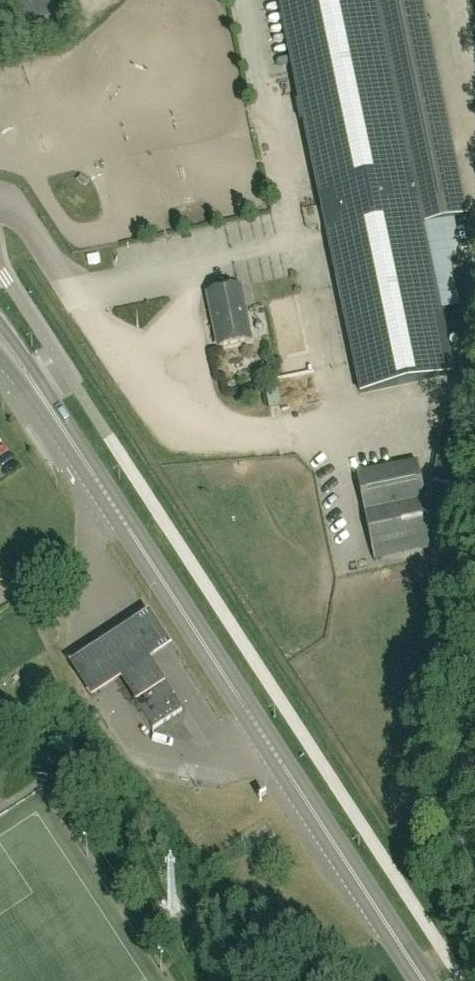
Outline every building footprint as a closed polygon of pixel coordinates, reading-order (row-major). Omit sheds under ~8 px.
[(52,0),(19,0),(24,25),(56,18),(52,0)] [(361,393),(453,374),(422,226),(467,217),(422,0),(279,0),(361,393)] [(250,340),(239,288),(209,294),(212,309),(211,309),(211,310),(212,310),(213,318),(213,319),(219,347),(250,340)] [(301,292),(266,300),(279,360),(314,353),(301,292)] [(279,362),(267,364),(269,376),(282,374),(279,362)] [(435,548),(426,501),(418,463),(357,475),(374,561),(382,559),(380,549),(421,541),(423,551),(435,548)] [(153,615),(76,663),(97,696),(125,679),(140,703),(171,684),(155,659),(174,648),(153,615)] [(182,710),(163,681),(134,700),(153,729),(182,710)]
